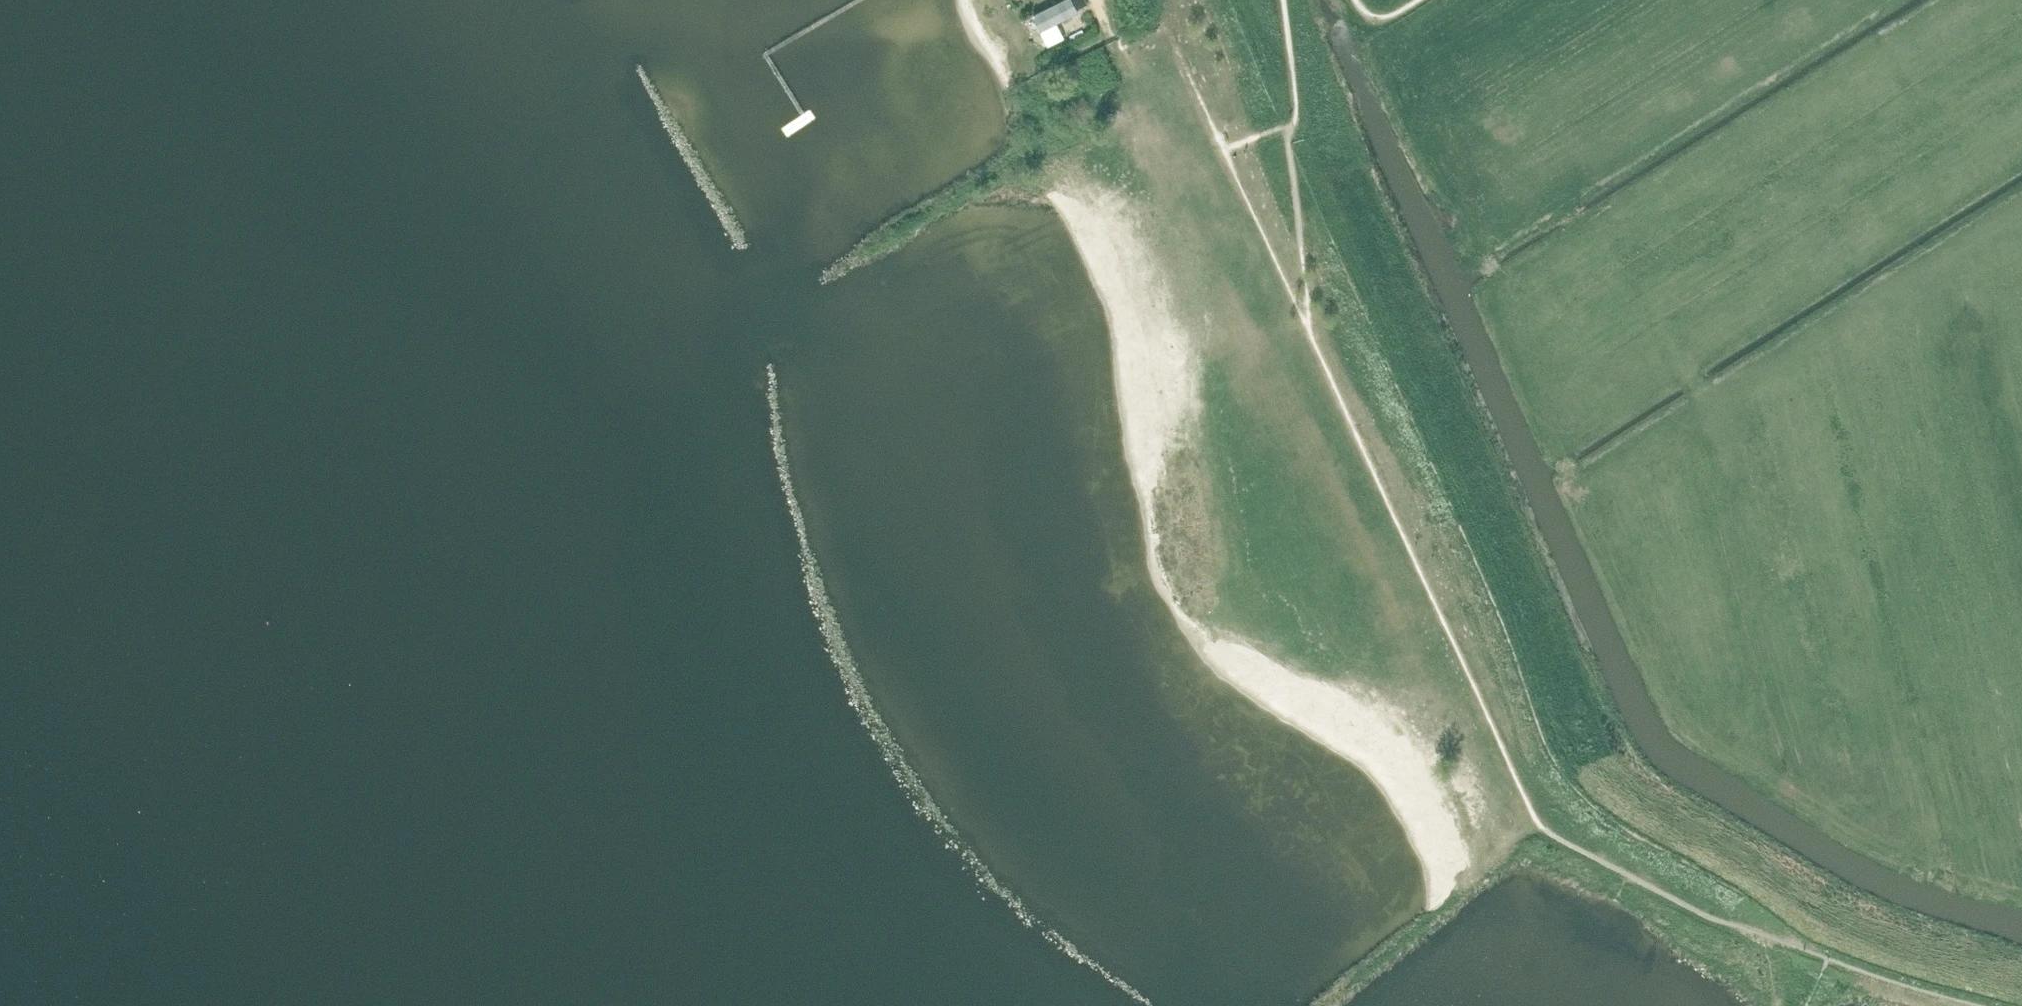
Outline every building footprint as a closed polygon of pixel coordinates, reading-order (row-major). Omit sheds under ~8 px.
[(1033,43),(1053,36),(1046,18),(1067,11),(1063,0),(1042,0),(1020,9),(1033,43)] [(1076,8),(1085,4),(1084,0),(1072,0),(1076,8)]
